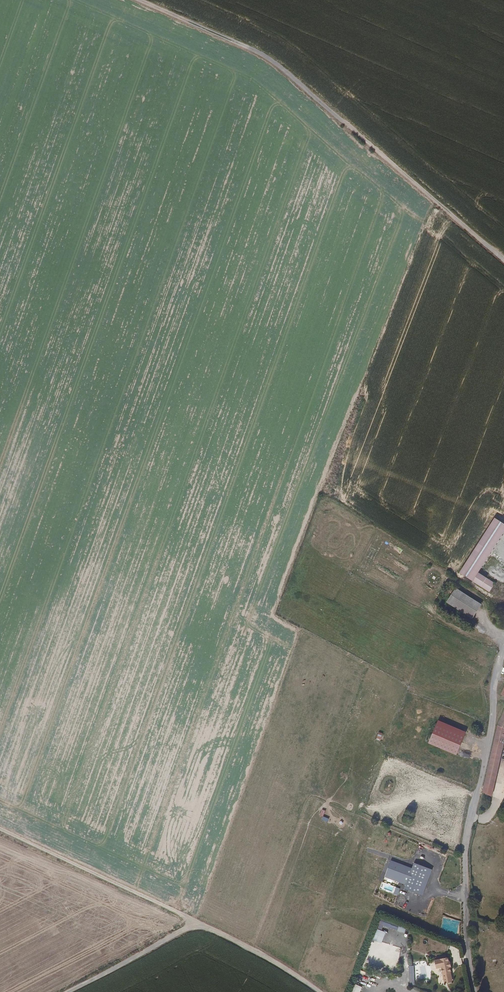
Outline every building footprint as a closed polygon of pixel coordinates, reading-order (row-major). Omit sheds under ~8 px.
[(478,572),(503,531),(503,530),(503,524),(494,518),(492,521),(459,573),(488,592),(494,583),(478,572)] [(481,605),(455,588),(446,603),(472,620),(481,605)] [(466,732),(438,721),(428,744),(456,755),(466,732)] [(433,869),(414,862),(412,868),(391,861),(385,878),(406,885),(404,890),(424,897),(433,869)] [(380,918),(377,929),(382,931),(383,927),(405,933),(407,926),(380,918)] [(382,944),(386,933),(376,929),(371,940),(382,944)] [(448,958),(434,960),(436,968),(441,968),(444,984),(452,983),(448,958)] [(370,969),(385,971),(386,966),(371,963),(370,969)]
